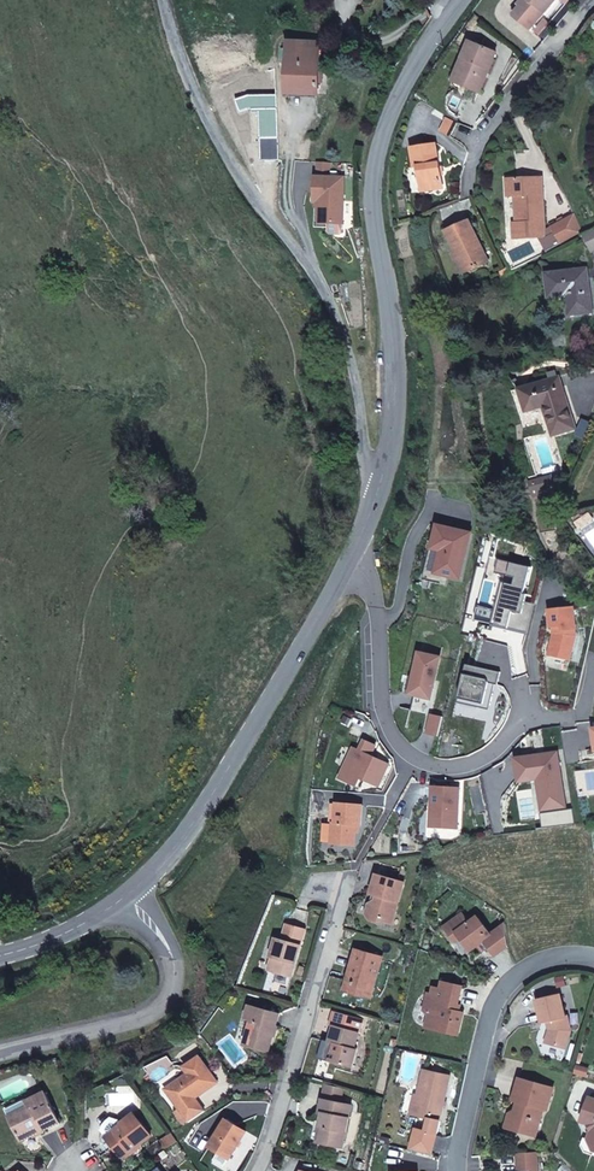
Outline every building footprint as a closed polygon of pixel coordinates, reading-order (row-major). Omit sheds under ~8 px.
[(556,0),(523,0),(519,5),(521,7),(514,15),(515,18),(530,31),(556,0)] [(539,36),(549,24),(544,20),(534,31),(539,36)] [(479,93),(496,53),(470,41),(460,64),(464,70),(458,84),(479,93)] [(318,84),(320,43),(291,42),(290,91),(318,92),(318,89),(320,89),(320,84),(318,84)] [(458,84),(464,70),(460,64),(453,82),(458,84)] [(447,134),(453,121),(447,118),(441,131),(447,134)] [(443,188),(436,144),(411,148),(415,168),(418,167),(422,192),(443,188)] [(318,162),(318,177),(331,177),(331,163),(318,162)] [(318,177),(316,177),(316,190),(316,198),(321,198),(321,224),(343,224),(345,178),(331,177),(318,177)] [(545,231),(542,177),(507,179),(508,197),(518,196),(519,223),(513,223),(514,239),(539,238),(545,237),(545,231)] [(316,198),(316,190),(313,190),(312,201),(318,201),(317,227),(329,227),(329,232),(332,235),(341,235),(343,232),(343,224),(321,224),(321,198),(316,198)] [(582,232),(573,215),(545,231),(545,237),(539,238),(547,252),(582,232)] [(483,250),(469,220),(446,231),(457,253),(460,252),(470,271),(489,262),(483,250)] [(584,235),(593,252),(593,251),(593,230),(584,235)] [(495,259),(489,247),(483,250),(489,262),(495,259)] [(470,271),(460,252),(457,253),(453,254),(463,275),(470,271)] [(588,278),(587,269),(573,271),(574,280),(588,278)] [(592,312),(588,278),(574,280),(573,271),(547,274),(550,297),(567,295),(569,315),(592,312)] [(562,386),(559,377),(544,382),(547,391),(562,386)] [(575,429),(562,386),(547,391),(544,382),(520,389),(526,412),(544,406),(552,435),(575,429)] [(551,492),(551,477),(530,483),(535,497),(551,492)] [(458,530),(437,525),(432,549),(430,548),(423,580),(445,585),(447,577),(459,579),(468,541),(456,539),(458,530)] [(470,533),(458,530),(456,539),(468,541),(470,533)] [(573,607),(548,610),(550,629),(553,628),(555,628),(556,635),(554,635),(548,657),(569,662),(575,636),(574,630),(575,630),(573,607)] [(501,673),(467,665),(458,703),(479,708),(484,705),(490,706),(493,693),(487,692),(489,684),(495,685),(498,686),(501,673)] [(352,751),(339,778),(356,786),(360,778),(378,787),(389,764),(370,756),(375,746),(364,741),(360,751),(358,754),(352,751)] [(537,756),(516,759),(519,782),(537,779),(539,796),(548,795),(550,809),(564,807),(556,753),(544,755),(546,765),(539,766),(537,756)] [(544,755),(537,756),(539,766),(546,765),(544,755)] [(459,788),(433,787),(430,828),(457,829),(459,788)] [(548,795),(539,796),(541,810),(550,809),(548,795)] [(362,805),(337,803),(335,823),(333,823),(331,844),(354,846),(356,825),(361,826),(362,805)] [(392,922),(404,882),(377,874),(371,894),(373,894),(377,895),(376,900),(371,903),(369,904),(367,913),(370,919),(378,921),(382,920),(392,922)] [(508,946),(506,924),(491,935),(478,917),(470,923),(463,914),(445,927),(456,941),(460,938),(470,951),(483,942),(494,957),(508,946)] [(292,977),(301,945),(306,930),(287,924),(283,940),(278,939),(269,970),(292,977)] [(373,989),(382,957),(356,949),(347,981),(373,989)] [(370,997),(373,989),(347,981),(344,990),(370,997)] [(459,1035),(464,1013),(456,1011),(462,987),(444,982),(442,989),(434,987),(432,994),(432,995),(435,999),(424,1011),(430,1015),(426,1027),(459,1035)] [(424,1011),(435,999),(432,995),(432,994),(429,994),(424,1011)] [(571,1030),(568,1016),(566,1017),(561,994),(536,1000),(542,1023),(548,1021),(551,1021),(553,1028),(550,1029),(550,1030),(545,1043),(566,1049),(571,1030)] [(275,1035),(277,1029),(276,1027),(279,1014),(250,1006),(246,1018),(252,1020),(245,1045),(269,1052),(273,1036),(275,1035)] [(334,1026),(359,1033),(362,1020),(335,1012),(331,1025),(334,1026)] [(351,1068),(357,1050),(354,1049),(359,1033),(334,1026),(329,1042),(335,1044),(330,1061),(351,1068)] [(330,1061),(335,1044),(329,1042),(327,1041),(327,1048),(322,1047),(319,1058),(330,1061)] [(195,1098),(218,1083),(200,1057),(184,1067),(189,1074),(166,1089),(179,1108),(188,1121),(189,1122),(204,1112),(195,1098)] [(586,1077),(589,1068),(577,1064),(574,1073),(586,1077)] [(438,1128),(450,1076),(423,1069),(418,1095),(414,1109),(419,1117),(428,1119),(427,1126),(426,1131),(416,1129),(411,1150),(432,1155),(438,1128)] [(536,1136),(544,1109),(547,1109),(553,1088),(519,1079),(513,1100),(520,1102),(518,1109),(515,1111),(510,1129),(536,1136)] [(345,1104),(348,1089),(327,1085),(323,1100),(345,1104)] [(60,1122),(46,1093),(27,1101),(26,1098),(5,1107),(9,1115),(10,1116),(10,1117),(21,1141),(60,1122)] [(414,1109),(418,1095),(415,1094),(410,1115),(419,1117),(414,1109)] [(589,1097),(581,1122),(588,1124),(591,1130),(588,1140),(593,1150),(593,1099),(589,1097)] [(342,1147),(351,1106),(345,1104),(323,1100),(320,1113),(324,1113),(321,1126),(324,1126),(320,1142),(342,1147)] [(188,1121),(179,1108),(175,1111),(184,1124),(188,1121)] [(510,1129),(515,1111),(510,1114),(506,1127),(510,1129)] [(122,1158),(151,1136),(135,1114),(122,1123),(123,1124),(107,1137),(106,1137),(122,1158)] [(107,1137),(123,1124),(122,1123),(119,1120),(111,1117),(107,1121),(104,1125),(102,1130),(107,1137)] [(229,1159),(246,1131),(226,1119),(209,1147),(229,1159)] [(165,1150),(177,1141),(172,1134),(158,1143),(165,1150)] [(536,1152),(516,1153),(517,1170),(538,1170),(536,1152)]
